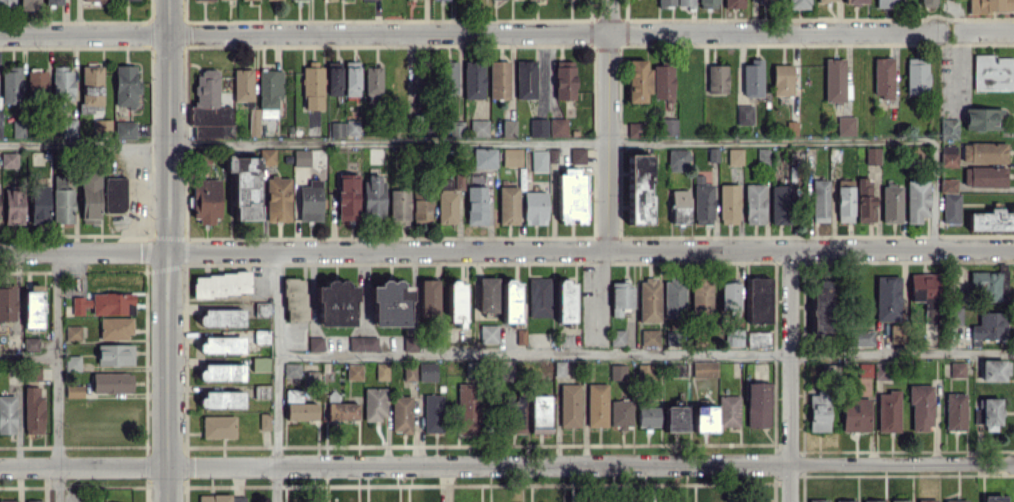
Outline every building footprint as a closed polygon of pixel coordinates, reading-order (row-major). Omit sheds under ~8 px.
[(20,11),(40,10),(40,0),(19,0),(20,11)] [(788,8),(810,8),(810,0),(788,0),(788,8)] [(1013,0),(967,0),(968,13),(1013,12),(1013,2),(1013,0)] [(973,56),(973,90),(1013,90),(1013,55),(973,56)] [(893,58),(874,57),(873,97),(893,98),(893,58)] [(743,64),(742,96),(762,96),(763,59),(750,58),(750,64),(743,64)] [(845,101),(844,58),(824,59),(825,102),(845,101)] [(906,93),(927,94),(928,59),(906,58),(906,93)] [(645,59),(626,60),(627,103),(645,102),(645,93),(650,93),(650,68),(645,68),(645,59)] [(489,99),(509,99),(509,60),(489,61),(489,99)] [(515,60),(516,99),(536,99),(535,60),(515,60)] [(344,95),(359,95),(359,61),(344,61),(344,95)] [(458,95),(458,62),(445,61),(445,94),(458,95)] [(463,98),(484,99),(484,62),(464,61),(463,98)] [(575,99),(574,61),(554,61),(554,100),(575,99)] [(341,62),(327,62),(326,95),(340,96),(341,62)] [(322,64),(302,64),(303,109),(323,109),(322,64)] [(792,64),(773,64),(772,95),(792,95),(792,64)] [(135,65),(114,65),(115,107),(136,106),(135,94),(140,94),(140,79),(136,79),(135,65)] [(673,100),(673,65),(654,65),(653,100),(673,100)] [(707,65),(707,93),(727,93),(727,65),(707,65)] [(102,106),(103,66),(81,66),(80,105),(102,106)] [(1,68),(2,103),(22,103),(21,67),(1,68)] [(52,68),(52,101),(73,100),(73,67),(52,68)] [(231,136),(231,106),(217,106),(218,69),(194,69),(193,126),(194,126),(194,136),(231,136)] [(283,70),(259,69),(258,108),(249,108),(249,136),(258,136),(259,117),(276,117),(276,97),(282,98),(283,70)] [(26,92),(46,93),(47,70),(27,70),(26,92)] [(752,105),(736,105),(736,125),(752,125),(752,105)] [(964,108),(964,129),(1003,130),(1003,109),(964,108)] [(854,116),(836,116),(837,135),(855,135),(854,116)] [(76,137),(77,119),(61,118),(61,137),(76,137)] [(547,136),(547,118),(530,118),(530,136),(547,136)] [(567,118),(549,118),(549,135),(566,136),(567,118)] [(676,118),(660,118),(660,135),(676,135),(676,118)] [(110,119),(93,120),(93,135),(111,134),(110,119)] [(487,119),(469,120),(470,136),(488,136),(487,119)] [(503,137),(515,137),(516,119),(503,119),(503,137)] [(957,119),(939,119),(939,138),(957,138),(957,119)] [(12,137),(24,137),(24,120),(12,120),(12,137)] [(114,122),(115,140),(135,139),(135,121),(114,122)] [(328,136),(359,135),(359,121),(328,121),(328,136)] [(627,122),(627,136),(644,136),(644,123),(627,122)] [(1006,163),(1006,143),(962,142),(961,162),(1006,163)] [(495,167),(495,147),(471,148),(472,167),(495,167)] [(585,147),(570,148),(571,163),(585,163),(585,147)] [(880,147),(865,147),(865,165),(880,164),(880,147)] [(233,171),(233,219),(258,220),(258,165),(274,165),(274,148),(259,148),(259,157),(225,157),(225,171),(233,171)] [(521,166),(521,148),(503,148),(503,166),(521,166)] [(742,148),(727,148),(727,165),(743,165),(742,148)] [(768,149),(757,148),(757,164),(768,165),(768,149)] [(310,149),(294,149),(294,166),(310,166),(310,149)] [(668,149),(667,171),(690,172),(691,150),(668,149)] [(531,172),(546,171),(546,150),(530,150),(531,172)] [(955,166),(954,151),(939,152),(940,167),(955,166)] [(16,153),(0,153),(1,167),(16,167),(16,153)] [(649,224),(650,154),(628,154),(627,224),(649,224)] [(963,186),(1005,187),(1006,167),(963,166),(963,186)] [(377,168),(367,168),(368,181),(361,181),(362,217),(384,217),(383,175),(377,176),(377,168)] [(584,174),(577,174),(577,168),(558,168),(559,221),(575,221),(575,223),(585,223),(584,174)] [(81,173),(80,223),(100,223),(100,173),(81,173)] [(337,219),(357,220),(358,174),(338,174),(337,219)] [(463,189),(463,174),(454,174),(455,190),(463,189)] [(713,184),(703,183),(703,175),(694,175),(693,223),(712,224),(713,184)] [(73,223),(73,188),(65,188),(65,176),(52,176),(53,223),(73,223)] [(126,178),(105,177),(104,212),(125,212),(126,178)] [(290,177),(266,177),(267,221),(290,221),(290,177)] [(456,223),(457,192),(451,192),(452,178),(439,178),(437,223),(456,223)] [(874,221),(873,178),(856,178),(857,221),(874,221)] [(957,179),(939,178),(939,192),(956,193),(957,179)] [(219,179),(193,179),(192,224),(213,224),(213,218),(219,218),(219,179)] [(321,179),(308,179),(308,186),(298,186),(299,221),(321,221),(321,179)] [(828,179),(811,180),(811,221),(828,221),(828,179)] [(836,221),(853,222),(853,180),(837,179),(836,221)] [(928,217),(928,181),(906,180),(905,222),(920,222),(921,217),(928,217)] [(738,184),(719,184),(719,224),(738,223),(738,184)] [(744,223),(764,223),(764,184),(744,184),(744,223)] [(48,185),(30,185),(30,222),(48,222),(48,185)] [(790,185),(771,185),(770,223),(789,224),(790,185)] [(881,185),(881,222),(901,223),(901,185),(881,185)] [(466,221),(491,221),(491,186),(466,186),(466,221)] [(518,186),(498,186),(497,223),(518,224),(518,186)] [(3,224),(23,224),(23,197),(20,197),(20,190),(4,189),(3,224)] [(390,189),(389,223),(409,223),(409,190),(390,189)] [(670,190),(671,224),(689,223),(688,190),(670,190)] [(546,192),(523,192),(523,224),(547,224),(546,192)] [(943,194),(942,223),(960,223),(960,194),(943,194)] [(431,224),(430,199),(412,200),(412,225),(431,224)] [(1009,207),(1009,210),(988,209),(988,213),(969,213),(969,229),(1013,230),(1013,207),(1009,207)] [(997,271),(969,272),(969,289),(975,289),(976,302),(1007,301),(1006,263),(997,263),(997,271)] [(249,273),(192,274),(192,296),(249,295),(249,273)] [(909,300),(939,299),(938,273),(909,274),(909,300)] [(900,276),(875,276),(875,321),(900,320),(900,276)] [(479,312),(497,312),(496,277),(478,278),(479,312)] [(552,278),(528,277),(527,316),(552,317),(552,278)] [(306,279),(284,278),(283,320),(304,320),(306,279)] [(663,318),(684,318),(684,279),(664,278),(663,318)] [(770,278),(746,278),(747,323),(771,322),(770,278)] [(639,322),(660,322),(659,279),(638,279),(639,322)] [(317,326),(354,326),(354,286),(346,286),(345,280),(324,280),(324,286),(316,286),(317,326)] [(408,326),(409,286),(400,285),(400,281),(380,280),(380,286),(369,286),(369,299),(373,299),(373,325),(408,326)] [(438,280),(420,280),(420,315),(438,315),(438,280)] [(711,313),(712,280),(691,280),(691,313),(711,313)] [(464,281),(448,281),(447,322),(456,323),(456,327),(463,327),(464,281)] [(519,322),(518,281),(502,281),(502,322),(519,322)] [(574,321),(573,281),(556,281),(557,322),(574,321)] [(610,316),(620,317),(620,307),(631,308),(632,283),(611,282),(610,316)] [(738,283),(721,283),(720,315),(738,315),(738,283)] [(42,285),(23,285),(24,328),(43,327),(42,285)] [(15,320),(16,287),(0,286),(0,320),(15,320)] [(831,333),(833,288),(813,287),(811,333),(831,333)] [(134,293),(91,293),(91,297),(71,297),(71,314),(83,314),(83,307),(91,307),(91,314),(134,314),(134,293)] [(243,309),(200,310),(200,327),(243,325),(243,309)] [(933,310),(924,310),(925,333),(934,333),(933,310)] [(971,338),(1005,339),(1006,312),(979,312),(978,325),(971,325),(971,338)] [(131,317),(99,317),(99,339),(131,339),(131,317)] [(497,324),(479,325),(480,343),(497,343),(497,324)] [(81,325),(65,325),(65,340),(81,340),(81,325)] [(742,328),(727,328),(727,346),(742,346),(742,328)] [(610,345),(624,345),(624,329),(610,330),(610,345)] [(641,329),(640,345),(658,345),(659,329),(641,329)] [(874,330),(851,330),(851,346),(873,346),(874,330)] [(665,345),(675,345),(676,331),(666,331),(665,345)] [(747,347),(771,347),(771,331),(747,331),(747,347)] [(243,353),(243,336),(200,337),(201,354),(243,353)] [(377,337),(348,336),(348,351),(377,351),(377,337)] [(417,350),(417,336),(403,337),(403,351),(417,350)] [(38,351),(38,337),(23,338),(23,351),(38,351)] [(322,351),(322,337),(308,337),(308,351),(322,351)] [(97,365),(132,365),(133,344),(97,344),(97,365)] [(64,371),(80,371),(80,355),(65,355),(64,371)] [(980,381),(1005,381),(1004,359),(980,360),(980,381)] [(717,377),(716,360),(692,361),(693,378),(717,377)] [(671,376),(685,377),(686,363),(672,362),(671,376)] [(950,377),(965,377),(965,362),(950,362),(950,377)] [(300,363),(283,363),(283,377),(300,376),(300,363)] [(376,379),(388,379),(387,363),(375,363),(376,379)] [(418,381),(436,381),(436,363),(418,363),(418,381)] [(871,363),(859,363),(860,380),(872,379),(871,363)] [(243,364),(200,364),(200,381),(243,381),(243,364)] [(362,364),(347,364),(347,380),(362,380),(362,364)] [(402,380),(415,381),(415,365),(403,364),(402,380)] [(625,364),(609,364),(609,380),(625,380),(625,364)] [(40,368),(28,368),(28,381),(41,381),(40,368)] [(92,393),(132,393),(132,373),(92,372),(92,393)] [(770,383),(747,382),(746,427),(769,427),(770,383)] [(458,383),(456,433),(478,434),(480,384),(458,383)] [(579,384),(559,384),(560,427),(580,426),(579,384)] [(607,384),(587,384),(587,426),(606,427),(607,384)] [(82,385),(66,385),(66,397),(82,397),(82,385)] [(932,385),(908,385),(908,403),(911,403),(911,431),(933,431),(932,385)] [(44,433),(43,395),(39,395),(39,387),(23,387),(24,434),(44,433)] [(385,387),(363,387),(364,419),(386,419),(385,387)] [(809,431),(829,431),(828,388),(816,389),(816,395),(808,395),(809,431)] [(899,432),(899,390),(886,390),(886,394),(877,394),(877,431),(899,432)] [(243,408),(243,391),(200,391),(200,408),(243,408)] [(316,402),(301,403),(301,393),(298,393),(298,402),(285,403),(286,420),(317,419),(316,402)] [(965,431),(965,393),(945,393),(945,431),(965,431)] [(441,394),(423,395),(423,432),(442,432),(441,394)] [(0,395),(0,433),(15,433),(15,396),(0,395)] [(739,426),(739,396),(718,395),(717,426),(739,426)] [(412,396),(392,396),(391,432),(411,432),(412,396)] [(550,396),(530,396),(530,433),(549,433),(550,396)] [(869,398),(842,398),(842,431),(869,431),(869,398)] [(999,398),(978,398),(979,409),(974,409),(974,425),(1000,424),(999,398)] [(522,400),(508,401),(509,434),(523,433),(522,400)] [(631,400),(610,401),(610,427),(632,427),(631,400)] [(358,402),(326,403),(327,421),(358,420),(358,402)] [(664,406),(664,431),(686,431),(686,405),(664,406)] [(659,407),(638,406),(637,427),(658,427),(659,407)] [(715,431),(715,406),(693,406),(693,432),(715,431)] [(270,413),(259,413),(259,430),(270,430),(270,413)] [(234,416),(202,416),(202,438),(234,438),(234,416)]
